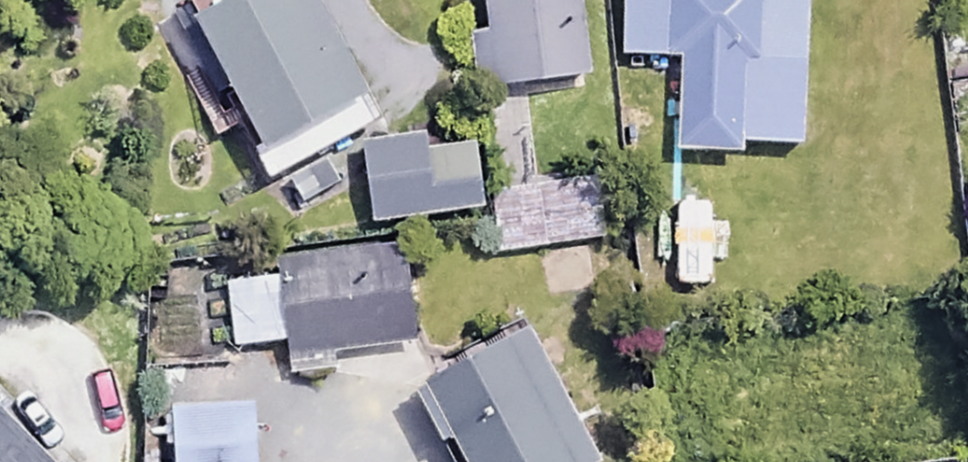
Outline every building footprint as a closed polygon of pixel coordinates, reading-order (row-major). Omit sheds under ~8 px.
[(281,165),(300,201),(339,181),(321,144),(376,116),(316,0),(230,0),(196,18),(274,169),(281,165)] [(575,0),(476,0),(479,26),(464,28),(471,86),(584,72),(575,0)] [(739,145),(739,137),(802,136),(800,0),(615,0),(615,50),(671,50),(672,145),(739,145)] [(419,144),(418,133),(354,141),(363,214),(477,201),(470,138),(419,144)] [(577,196),(574,176),(489,187),(493,223),(506,221),(509,243),(599,232),(595,194),(577,196)] [(332,369),(329,347),(409,337),(398,243),(222,264),(231,341),(283,335),(287,375),(332,369)] [(528,329),(421,385),(461,461),(593,461),(596,460),(528,329)] [(0,410),(0,461),(49,461),(0,410)]
